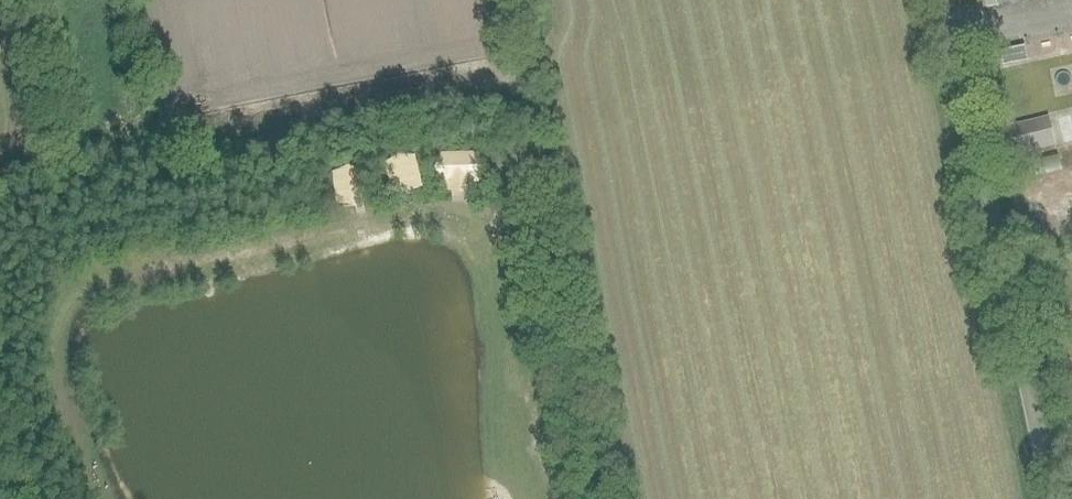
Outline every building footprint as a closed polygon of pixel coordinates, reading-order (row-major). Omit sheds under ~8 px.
[(1022,42),(1005,47),(1010,67),(1028,63),(1022,42)] [(1061,114),(1069,141),(1071,141),(1071,110),(1061,114)] [(1010,124),(1018,155),(1061,143),(1053,112),(1010,124)]
